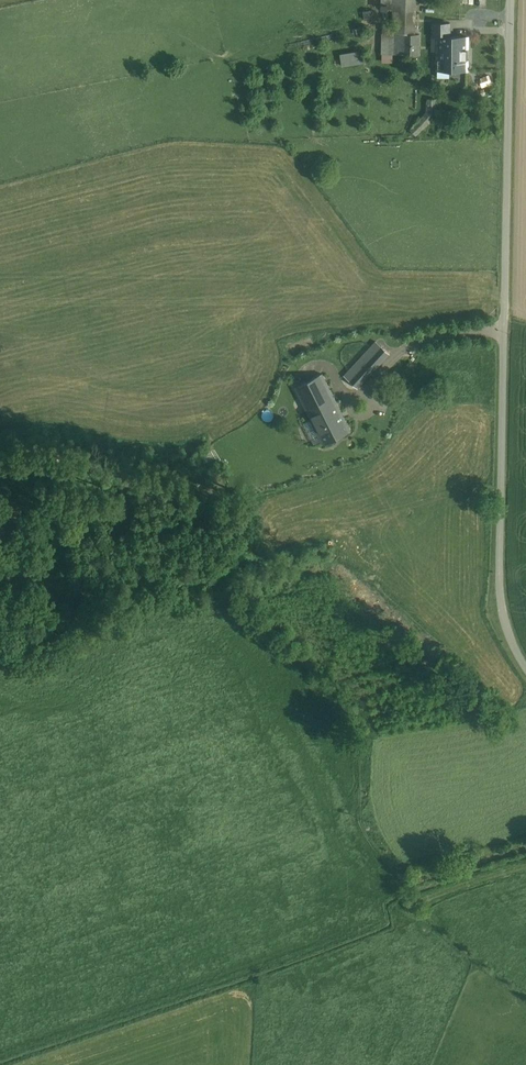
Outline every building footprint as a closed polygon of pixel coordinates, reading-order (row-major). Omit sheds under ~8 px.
[(382,54),(417,55),(418,0),(383,0),(382,54)] [(437,58),(437,70),(470,71),(471,37),(451,36),(451,23),(433,23),(433,58),(437,58)] [(343,66),(364,64),(363,50),(341,52),(343,66)] [(343,374),(355,387),(389,355),(377,342),(343,374)] [(326,374),(296,389),(324,447),(354,433),(326,374)]
